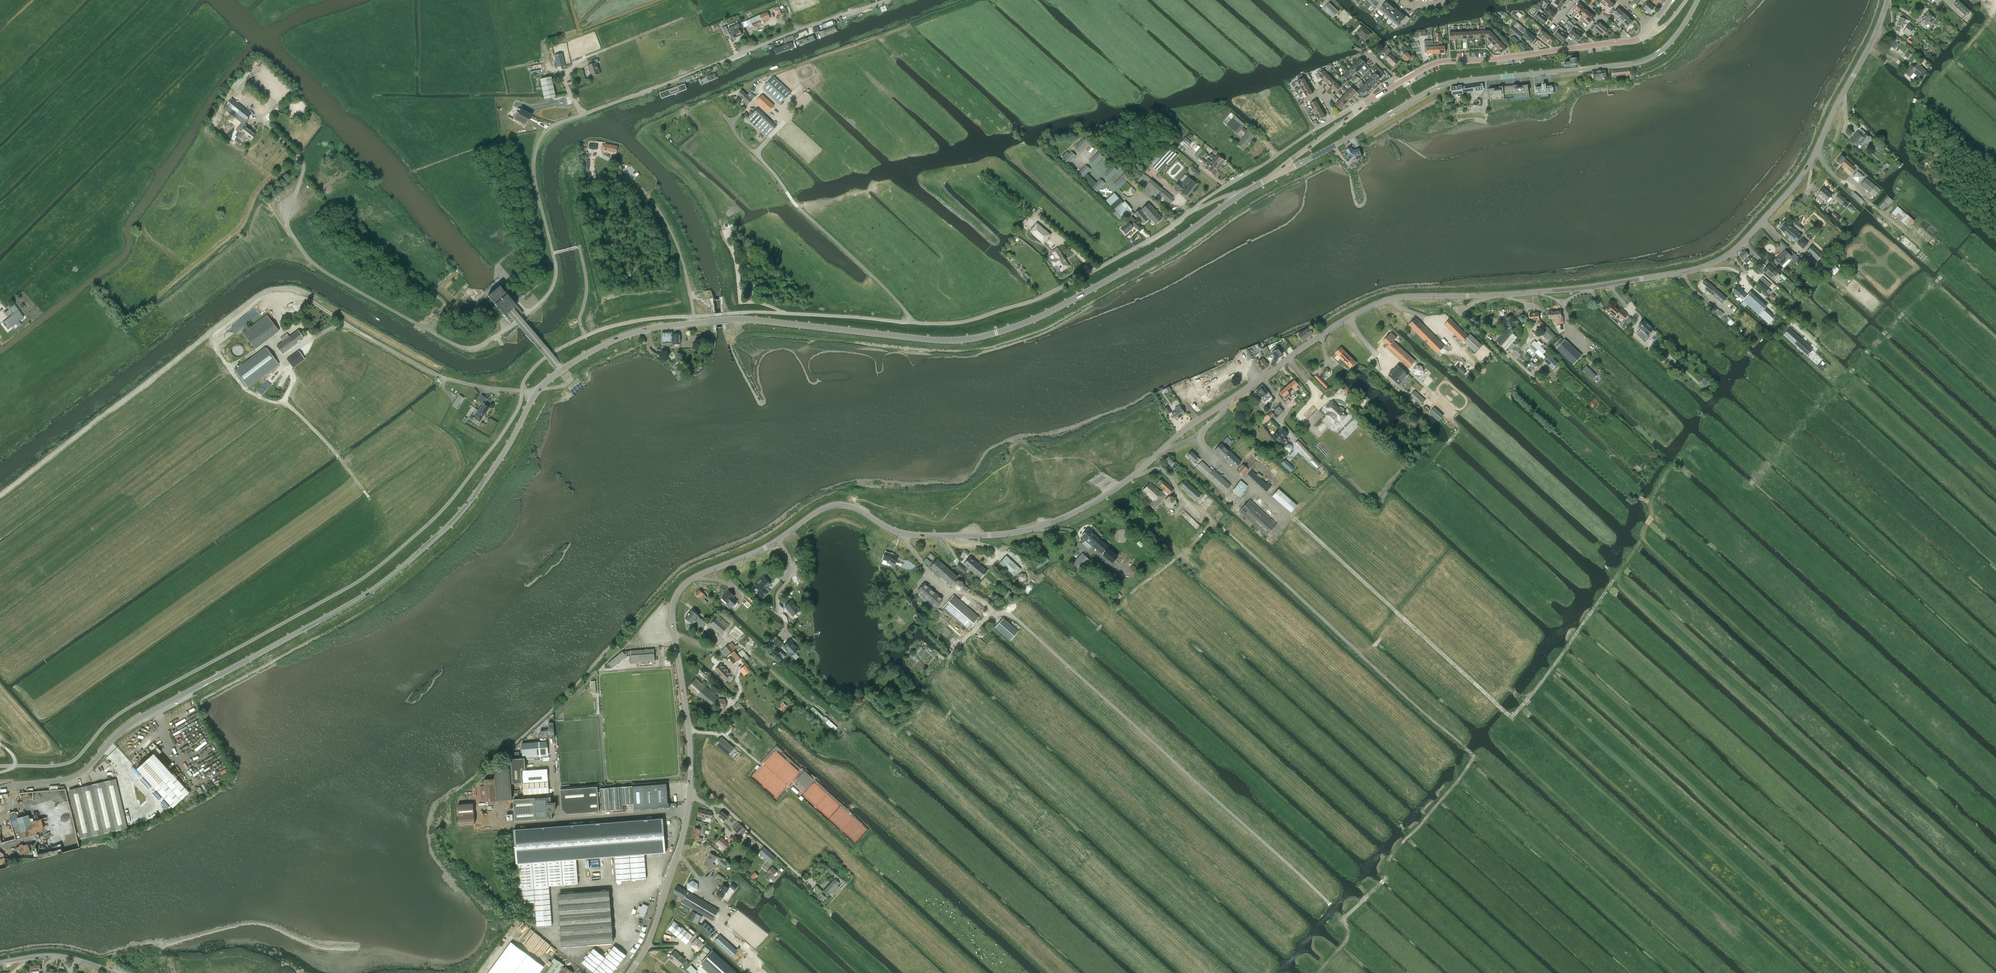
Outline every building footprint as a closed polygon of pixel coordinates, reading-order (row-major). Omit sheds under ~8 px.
[(1564,5),(1559,0),(1557,0),(1554,3),(1553,1),(1551,4),(1556,8),(1558,6),(1561,9),(1564,5)] [(1609,0),(1594,0),(1594,1),(1599,4),(1599,5),(1601,7),(1599,10),(1601,12),(1610,1),(1609,0)] [(1965,16),(1970,11),(1958,0),(1953,5),(1965,16)] [(1380,4),(1376,8),(1379,11),(1384,14),(1392,5),(1387,2),(1387,1),(1383,6),(1380,4)] [(1603,14),(1608,8),(1610,10),(1615,5),(1610,1),(1601,12),(1603,14)] [(1543,8),(1553,17),(1554,17),(1556,15),(1555,14),(1557,12),(1553,8),(1554,7),(1548,2),(1543,8)] [(1646,2),(1643,5),(1641,8),(1645,12),(1647,10),(1650,13),(1654,8),(1649,3),(1648,3),(1646,2)] [(1323,9),(1333,18),(1339,12),(1330,3),(1323,9)] [(1392,5),(1384,14),(1388,18),(1396,9),(1395,8),(1396,7),(1393,4),(1392,5)] [(1577,14),(1583,8),(1579,4),(1576,7),(1575,5),(1570,10),(1572,12),(1573,11),(1577,14)] [(1545,13),(1542,10),(1540,8),(1534,15),(1536,17),(1536,18),(1543,24),(1544,24),(1546,22),(1547,19),(1543,15),(1545,13)] [(1587,11),(1585,10),(1583,8),(1577,14),(1581,17),(1587,11)] [(1618,19),(1624,13),(1619,8),(1614,14),(1618,19)] [(1396,9),(1388,18),(1389,19),(1393,22),(1402,12),(1399,9),(1398,11),(1396,9)] [(1583,23),(1591,14),(1587,11),(1581,17),(1579,19),(1583,23)] [(757,17),(742,23),(744,28),(748,26),(747,24),(751,23),(752,26),(753,28),(761,25),(760,22),(762,21),(763,22),(771,19),(768,12),(757,17)] [(1921,20),(1922,21),(1919,24),(1926,30),(1928,27),(1925,25),(1928,21),(1931,24),(1935,19),(1933,17),(1928,12),(1921,20)] [(1401,13),(1393,22),(1398,26),(1399,25),(1402,22),(1404,24),(1409,18),(1406,16),(1405,17),(1403,15),(1401,13)] [(1623,23),(1628,17),(1624,13),(1618,19),(1623,23)] [(1592,20),(1595,18),(1591,14),(1583,23),(1587,26),(1588,25),(1590,27),(1594,22),(1592,20)] [(1628,17),(1623,23),(1628,27),(1633,22),(1628,17)] [(1900,17),(1895,31),(1899,32),(1901,27),(1902,27),(1903,27),(1904,26),(1905,25),(1904,25),(1904,24),(1904,22),(1908,23),(1909,20),(1905,19),(1900,17)] [(1594,28),(1603,36),(1609,29),(1600,22),(1596,26),(1594,24),(1590,29),(1592,31),(1594,28)] [(1575,26),(1574,24),(1571,27),(1572,27),(1568,31),(1578,40),(1579,40),(1581,38),(1581,37),(1582,35),(1578,31),(1580,29),(1576,25),(1575,26)] [(1903,31),(1909,36),(1914,28),(1908,24),(1903,31)] [(1362,37),(1366,40),(1371,34),(1362,26),(1357,32),(1360,35),(1360,36),(1362,38),(1362,37)] [(1522,26),(1519,30),(1523,33),(1525,34),(1523,36),(1526,39),(1532,43),(1536,39),(1530,34),(1527,32),(1527,31),(1525,30),(1526,30),(1522,26)] [(1565,31),(1562,28),(1560,26),(1553,33),(1563,42),(1564,42),(1566,40),(1566,39),(1568,37),(1563,33),(1565,31)] [(734,27),(728,29),(729,32),(733,39),(742,35),(739,27),(735,29),(734,27)] [(835,27),(819,33),(821,39),(837,33),(835,27)] [(1512,28),(1510,30),(1513,33),(1514,33),(1516,36),(1521,39),(1523,36),(1519,33),(1516,30),(1515,31),(1512,28)] [(1490,31),(1486,31),(1486,38),(1487,38),(1502,54),(1507,49),(1490,31)] [(1540,34),(1538,36),(1546,42),(1550,37),(1545,33),(1544,33),(1541,31),(1539,33),(1540,34)] [(814,35),(797,41),(799,47),(816,41),(814,35)] [(1518,46),(1523,51),(1527,48),(1514,36),(1512,38),(1509,41),(1517,47),(1518,46)] [(1895,37),(1885,47),(1888,49),(1891,46),(1891,47),(1894,50),(1899,44),(1895,41),(1897,39),(1895,37)] [(1425,41),(1424,41),(1424,47),(1425,53),(1427,53),(1427,54),(1434,54),(1433,44),(1433,41),(1430,41),(1425,41)] [(792,42),(776,48),(777,52),(794,47),(792,42)] [(1390,46),(1389,47),(1392,50),(1393,49),(1394,51),(1397,55),(1400,52),(1397,49),(1395,47),(1394,48),(1391,45),(1390,46)] [(1412,57),(1407,52),(1409,50),(1405,46),(1401,50),(1405,54),(1402,56),(1407,62),(1412,57)] [(1383,52),(1386,56),(1391,51),(1387,48),(1383,52)] [(1388,57),(1386,59),(1394,66),(1398,62),(1391,54),(1389,53),(1386,56),(1388,57)] [(554,55),(557,67),(565,66),(562,54),(554,55)] [(1362,68),(1366,64),(1361,58),(1356,63),(1362,68)] [(1577,58),(1570,59),(1570,62),(1564,62),(1565,67),(1572,66),(1572,65),(1577,64),(1577,58)] [(596,63),(599,62),(597,59),(591,62),(592,64),(588,66),(589,69),(588,70),(589,72),(590,72),(592,76),(595,75),(596,75),(600,73),(596,63)] [(1364,70),(1362,68),(1356,63),(1352,67),(1358,73),(1360,70),(1362,72),(1362,73),(1364,75),(1366,72),(1364,70)] [(1911,65),(1905,72),(1910,77),(1913,79),(1916,75),(1918,77),(1921,79),(1922,80),(1924,76),(1926,72),(1924,70),(1917,64),(1914,67),(1911,65)] [(1355,75),(1358,73),(1352,67),(1348,72),(1358,81),(1360,79),(1358,77),(1357,77),(1355,75)] [(1323,80),(1328,75),(1324,70),(1319,76),(1323,80)] [(1371,73),(1369,75),(1371,77),(1377,83),(1381,78),(1380,77),(1384,73),(1386,72),(1386,71),(1385,70),(1384,70),(1383,70),(1382,71),(1378,75),(1376,73),(1373,76),(1371,73)] [(1606,77),(1606,76),(1606,70),(1601,71),(1598,71),(1593,72),(1593,74),(1588,74),(1588,79),(1606,77)] [(698,79),(701,85),(718,78),(716,72),(698,79)] [(1355,84),(1358,81),(1348,72),(1343,76),(1349,82),(1352,79),(1354,81),(1353,82),(1355,84)] [(1333,79),(1329,76),(1328,75),(1323,80),(1328,84),(1333,79)] [(1370,79),(1367,82),(1373,87),(1377,83),(1371,77),(1369,75),(1367,77),(1370,79)] [(552,77),(540,79),(544,94),(544,98),(545,99),(556,97),(552,77)] [(780,104),(791,93),(774,77),(763,88),(780,104)] [(1301,87),(1307,83),(1304,78),(1298,81),(1301,87)] [(1332,88),(1337,83),(1333,79),(1328,84),(1332,88)] [(1359,82),(1356,85),(1358,87),(1359,85),(1360,86),(1360,87),(1361,88),(1359,91),(1364,96),(1368,92),(1363,86),(1361,84),(1359,82)] [(1362,82),(1361,84),(1363,86),(1368,92),(1373,87),(1367,82),(1365,85),(1362,82)] [(685,83),(659,93),(661,98),(687,89),(685,83)] [(1304,92),(1310,88),(1307,83),(1301,87),(1304,92)] [(1341,87),(1340,87),(1337,83),(1332,88),(1336,92),(1341,87)] [(1452,93),(1449,93),(1449,97),(1453,96),(1453,95),(1464,94),(1463,93),(1484,89),(1483,83),(1462,87),(1462,85),(1451,87),(1452,93)] [(1514,93),(1529,92),(1528,85),(1517,86),(1517,85),(1513,86),(1508,86),(1509,94),(1514,93)] [(1536,94),(1553,92),(1552,86),(1546,86),(1545,85),(1542,85),(1542,87),(1535,87),(1536,94)] [(1504,94),(1509,94),(1508,86),(1503,87),(1499,87),(1499,88),(1488,89),(1489,96),(1504,94)] [(1348,92),(1353,97),(1357,92),(1352,87),(1348,92)] [(1310,88),(1304,92),(1307,97),(1313,93),(1310,88)] [(747,106),(755,97),(750,92),(747,95),(742,91),(738,95),(743,100),(742,101),(747,106)] [(1349,101),(1353,97),(1348,92),(1344,96),(1349,101)] [(762,95),(756,101),(768,112),(774,106),(762,95)] [(1345,105),(1349,101),(1344,96),(1340,100),(1345,105)] [(567,104),(567,101),(568,100),(567,97),(566,98),(557,100),(559,107),(567,104)] [(243,124),(251,114),(238,104),(232,98),(223,108),(243,124)] [(1341,110),(1345,105),(1340,100),(1335,105),(1341,110)] [(1313,110),(1319,106),(1316,101),(1310,104),(1313,110)] [(1316,115),(1322,111),(1319,106),(1313,110),(1316,115)] [(518,108),(513,119),(524,125),(528,119),(529,120),(532,115),(518,108)] [(766,137),(776,127),(757,109),(747,119),(766,137)] [(1322,111),(1316,115),(1319,120),(1326,117),(1322,111)] [(1245,125),(1235,116),(1231,113),(1223,122),(1227,125),(1237,134),(1241,129),(1246,134),(1237,145),(1243,149),(1245,147),(1245,148),(1254,137),(1248,132),(1242,128),(1245,125)] [(1136,124),(1138,123),(1139,126),(1143,125),(1142,122),(1145,121),(1144,116),(1134,120),(1136,124)] [(237,137),(235,140),(239,144),(242,140),(243,141),(246,137),(251,140),(255,134),(251,131),(245,126),(243,125),(235,135),(237,137)] [(1857,132),(1849,141),(1856,146),(1859,143),(1862,146),(1867,139),(1869,137),(1861,129),(1858,133),(1857,132)] [(1088,143),(1084,138),(1075,147),(1080,152),(1088,143)] [(1874,147),(1879,152),(1882,148),(1880,146),(1875,142),(1872,144),(1874,146),(1874,147)] [(617,147),(605,144),(604,145),(602,145),(601,150),(604,151),(616,153),(617,147)] [(1178,147),(1183,152),(1186,150),(1180,144),(1178,147)] [(1362,157),(1359,149),(1353,151),(1351,147),(1346,150),(1348,154),(1344,158),(1350,164),(1353,160),(1357,158),(1362,157)] [(1170,149),(1153,168),(1158,172),(1166,163),(1168,165),(1178,155),(1170,149)] [(1063,160),(1067,164),(1076,155),(1072,151),(1063,160)] [(1103,156),(1098,152),(1090,161),(1094,165),(1103,156)] [(1159,152),(1150,162),(1154,165),(1162,156),(1161,155),(1159,152)] [(1217,155),(1215,157),(1210,154),(1208,156),(1213,159),(1221,166),(1225,161),(1217,155)] [(1845,160),(1844,159),(1845,158),(1841,155),(1836,161),(1840,164),(1841,163),(1852,173),(1856,169),(1858,167),(1855,164),(1853,166),(1846,160),(1845,160)] [(1206,162),(1217,170),(1221,166),(1213,159),(1211,162),(1208,159),(1206,162)] [(1205,169),(1213,175),(1217,170),(1206,162),(1204,164),(1207,166),(1205,169)] [(1082,178),(1091,169),(1086,165),(1078,174),(1082,178)] [(1117,170),(1113,166),(1104,175),(1109,179),(1117,170)] [(1864,176),(1857,171),(1852,177),(1858,183),(1864,176)] [(1114,184),(1119,189),(1125,182),(1120,177),(1114,184)] [(1175,187),(1175,188),(1175,190),(1176,191),(1177,192),(1178,192),(1180,191),(1180,190),(1187,195),(1196,184),(1189,178),(1187,181),(1185,180),(1181,185),(1178,182),(1175,186),(1175,187)] [(1861,185),(1868,191),(1875,197),(1881,190),(1866,178),(1861,185)] [(1097,192),(1105,183),(1101,179),(1092,188),(1097,192)] [(1155,197),(1162,189),(1151,180),(1144,188),(1155,197)] [(1832,195),(1823,188),(1818,194),(1826,201),(1832,195)] [(1160,195),(1169,203),(1173,198),(1164,190),(1160,195)] [(1114,193),(1106,200),(1114,210),(1123,203),(1114,193)] [(1861,199),(1854,193),(1852,196),(1858,202),(1861,199)] [(1835,199),(1842,204),(1845,200),(1839,194),(1835,199)] [(1893,201),(1888,196),(1879,207),(1883,210),(1887,205),(1888,207),(1893,201)] [(1115,210),(1122,218),(1132,210),(1125,201),(1115,210)] [(1148,219),(1149,218),(1155,225),(1162,218),(1149,204),(1142,210),(1141,211),(1139,210),(1135,214),(1143,224),(1148,219)] [(1914,221),(1907,214),(1897,206),(1892,213),(1901,221),(1908,228),(1914,221)] [(1141,227),(1137,223),(1132,216),(1128,220),(1128,221),(1121,228),(1126,233),(1134,226),(1137,230),(1141,227)] [(1779,228),(1783,233),(1790,225),(1786,221),(1779,228)] [(1798,221),(1794,226),(1800,231),(1803,228),(1799,224),(1800,223),(1798,221)] [(1048,239),(1047,239),(1050,235),(1037,224),(1030,231),(1033,233),(1033,234),(1044,244),(1048,239)] [(1783,233),(1789,238),(1789,240),(1790,241),(1792,240),(1795,243),(1802,236),(1790,225),(1783,233)] [(1808,243),(1802,238),(1797,244),(1803,249),(1808,243)] [(1818,261),(1823,255),(1812,245),(1807,251),(1818,261)] [(749,256),(753,253),(750,249),(748,247),(744,251),(746,252),(749,256)] [(1065,260),(1061,254),(1057,248),(1053,251),(1052,252),(1056,258),(1051,262),(1054,266),(1057,264),(1060,269),(1060,268),(1061,270),(1068,266),(1064,261),(1065,260)] [(1739,255),(1743,259),(1743,260),(1746,264),(1750,260),(1747,256),(1749,254),(1745,250),(1743,252),(1742,251),(1740,252),(1741,254),(1739,255)] [(1795,264),(1797,262),(1798,261),(1802,264),(1804,262),(1800,258),(1795,253),(1791,256),(1785,250),(1776,260),(1782,266),(1789,258),(1795,264)] [(1772,279),(1775,281),(1779,276),(1781,278),(1783,276),(1780,274),(1780,275),(1778,273),(1769,265),(1763,271),(1772,279)] [(1772,285),(1763,276),(1758,282),(1767,291),(1772,285)] [(1708,282),(1706,279),(1703,283),(1707,287),(1705,288),(1722,303),(1727,298),(1713,286),(1708,282)] [(766,285),(762,290),(772,296),(775,290),(766,285)] [(499,286),(488,296),(511,323),(523,313),(516,305),(499,286)] [(1737,287),(1733,291),(1739,297),(1740,297),(1743,300),(1747,296),(1743,292),(1737,287)] [(1743,300),(1742,300),(1759,315),(1764,310),(1767,307),(1750,292),(1747,296),(1743,300)] [(2,322),(8,330),(24,317),(19,311),(19,310),(14,304),(9,308),(13,314),(2,322)] [(1624,320),(1627,316),(1620,310),(1619,311),(1614,306),(1610,311),(1615,316),(1617,314),(1624,320)] [(1549,319),(1552,318),(1553,322),(1559,321),(1559,324),(1563,323),(1563,316),(1561,316),(1561,310),(1557,311),(1552,312),(1552,310),(1549,311),(1549,319)] [(1540,321),(1540,320),(1539,313),(1529,314),(1530,321),(1537,320),(1538,322),(1536,324),(1542,331),(1541,332),(1549,341),(1556,336),(1547,326),(1546,327),(1540,320),(1540,321)] [(244,332),(256,348),(280,330),(268,314),(244,332)] [(1506,317),(1507,327),(1514,326),(1514,324),(1519,323),(1519,318),(1514,319),(1513,316),(1506,317)] [(1416,318),(1409,325),(1438,354),(1445,346),(1416,318)] [(1450,318),(1444,325),(1462,342),(1463,341),(1468,336),(1450,318)] [(1641,329),(1636,334),(1642,340),(1647,335),(1650,337),(1655,332),(1643,321),(1638,326),(1641,329)] [(1313,334),(1309,328),(1298,335),(1302,341),(1313,334)] [(1789,328),(1783,334),(1807,355),(1812,349),(1789,328)] [(1508,329),(1496,341),(1506,350),(1517,338),(1508,329)] [(280,338),(283,342),(277,346),(283,354),(304,338),(298,331),(289,337),(287,333),(280,338)] [(1394,341),(1397,338),(1391,332),(1383,342),(1388,347),(1387,348),(1409,368),(1415,361),(1394,341)] [(673,333),(661,333),(662,333),(662,338),(662,345),(672,344),(672,346),(674,346),(674,344),(674,334),(672,334),(672,333),(673,333)] [(1468,336),(1463,341),(1465,343),(1475,352),(1482,345),(1470,334),(1468,336)] [(1561,339),(1555,345),(1557,346),(1556,348),(1573,365),(1582,355),(1564,339),(1563,340),(1561,339)] [(1529,346),(1544,360),(1546,357),(1543,354),(1546,351),(1534,341),(1529,346)] [(243,351),(243,350),(243,348),(242,347),(242,346),(241,345),(240,345),(238,345),(236,345),(235,345),(234,346),(233,347),(232,348),(232,350),(232,351),(232,352),(233,354),(235,355),(236,356),(237,356),(238,356),(240,355),(241,354),(242,353),(243,352),(243,351)] [(1270,351),(1273,354),(1272,355),(1274,357),(1275,357),(1277,359),(1283,354),(1278,348),(1277,348),(1276,346),(1270,351)] [(265,347),(235,371),(248,388),(279,364),(265,347)] [(1351,368),(1356,362),(1341,347),(1335,353),(1351,368)] [(304,359),(299,351),(286,360),(292,368),(298,363),(304,359)] [(1549,355),(1544,361),(1545,362),(1552,368),(1552,369),(1558,363),(1558,362),(1549,355)] [(1263,358),(1257,363),(1263,370),(1268,365),(1263,358)] [(1398,364),(1389,375),(1399,384),(1409,374),(1398,364)] [(678,365),(674,367),(675,368),(677,373),(678,372),(680,376),(684,374),(679,366),(678,365)] [(1417,365),(1413,369),(1415,374),(1420,376),(1424,371),(1422,366),(1417,365)] [(1596,375),(1587,366),(1583,370),(1592,379),(1596,375)] [(1332,375),(1334,377),(1342,370),(1340,368),(1332,375)] [(1230,388),(1234,386),(1230,379),(1220,386),(1223,391),(1225,389),(1226,390),(1230,388)] [(1289,384),(1293,389),(1298,385),(1294,380),(1289,384)] [(1284,388),(1288,393),(1293,389),(1289,384),(1284,388)] [(1258,395),(1262,400),(1264,402),(1272,396),(1262,385),(1255,391),(1253,393),(1256,397),(1258,395)] [(1283,397),(1288,393),(1284,388),(1279,393),(1283,397)] [(1215,398),(1224,393),(1221,389),(1212,393),(1215,398)] [(1410,396),(1420,405),(1421,405),(1425,400),(1415,390),(1410,396)] [(1205,403),(1215,398),(1211,391),(1201,397),(1205,403)] [(478,410),(484,415),(489,408),(484,404),(487,399),(482,395),(477,402),(481,405),(478,410)] [(458,409),(464,399),(459,396),(453,406),(458,409)] [(1327,416),(1322,421),(1323,422),(1329,428),(1334,423),(1338,419),(1340,422),(1346,416),(1344,414),(1345,413),(1344,413),(1345,412),(1344,410),(1342,408),(1340,407),(1339,408),(1333,402),(1327,408),(1330,412),(1327,415),(1327,416)] [(1176,411),(1175,412),(1172,413),(1176,420),(1185,414),(1179,405),(1175,408),(1176,411)] [(1280,405),(1274,410),(1278,415),(1284,410),(1280,405)] [(479,422),(484,415),(478,410),(475,415),(473,414),(469,419),(472,421),(474,418),(479,422)] [(1263,424),(1270,419),(1270,418),(1274,415),(1272,412),(1267,415),(1267,414),(1260,420),(1263,424)] [(1278,431),(1273,436),(1281,445),(1286,440),(1284,438),(1288,435),(1282,428),(1279,432),(1278,431)] [(1314,457),(1299,440),(1295,443),(1310,460),(1314,457)] [(1234,469),(1241,462),(1221,443),(1214,450),(1234,469)] [(1293,449),(1292,445),(1287,444),(1284,447),(1286,451),(1290,452),(1293,449)] [(1193,462),(1195,461),(1197,463),(1200,460),(1198,458),(1198,457),(1191,451),(1187,456),(1193,462)] [(1165,460),(1171,466),(1172,464),(1176,467),(1178,465),(1175,462),(1169,456),(1165,460)] [(1302,470),(1306,466),(1294,456),(1290,460),(1302,470)] [(1320,464),(1318,461),(1314,458),(1312,460),(1311,461),(1314,464),(1314,465),(1317,468),(1320,464)] [(1207,477),(1224,493),(1231,485),(1214,470),(1212,471),(1202,461),(1196,467),(1207,477)] [(1249,470),(1243,464),(1236,471),(1243,476),(1249,470)] [(1248,474),(1266,492),(1271,486),(1266,481),(1265,483),(1251,470),(1248,474)] [(1258,473),(1256,474),(1265,483),(1267,481),(1258,473)] [(1150,505),(1155,510),(1160,505),(1159,504),(1160,503),(1168,494),(1169,495),(1174,490),(1162,479),(1157,484),(1164,490),(1162,492),(1151,482),(1143,490),(1153,501),(1150,505)] [(1240,480),(1232,491),(1233,491),(1231,493),(1236,497),(1238,495),(1240,497),(1244,493),(1243,492),(1248,486),(1240,480)] [(1272,496),(1291,513),(1297,505),(1293,502),(1278,489),(1272,496)] [(1175,497),(1173,497),(1173,496),(1172,495),(1171,496),(1171,497),(1168,496),(1164,501),(1166,507),(1172,508),(1176,504),(1175,497)] [(1253,525),(1250,527),(1256,533),(1256,532),(1263,539),(1271,530),(1277,524),(1250,500),(1239,512),(1253,525)] [(1088,528),(1081,536),(1086,540),(1083,543),(1086,546),(1090,549),(1093,546),(1101,554),(1108,546),(1088,528)] [(1121,552),(1112,544),(1103,555),(1112,563),(1121,552)] [(885,551),(882,560),(883,560),(887,561),(886,562),(890,564),(895,565),(898,557),(894,556),(895,554),(885,551)] [(1073,563),(1071,565),(1077,572),(1080,569),(1081,570),(1090,560),(1082,553),(1073,563)] [(1014,576),(1021,569),(1006,555),(1000,562),(1014,576)] [(971,565),(968,568),(969,569),(966,573),(970,576),(973,572),(981,578),(987,570),(970,556),(968,559),(972,562),(971,564),(971,565)] [(937,559),(930,567),(935,571),(933,573),(940,578),(941,577),(951,585),(958,577),(937,559)] [(965,572),(968,568),(971,565),(971,564),(972,562),(968,559),(963,564),(966,566),(965,568),(964,568),(959,563),(957,565),(965,572)] [(1021,573),(1018,577),(1019,581),(1024,582),(1027,578),(1025,574),(1021,573)] [(755,585),(759,590),(758,592),(763,597),(769,592),(765,588),(771,583),(764,576),(755,585)] [(957,580),(953,584),(955,590),(961,591),(965,586),(963,581),(957,580)] [(1106,585),(1110,589),(1115,584),(1111,580),(1106,585)] [(924,583),(918,591),(936,607),(942,599),(924,583)] [(704,599),(707,597),(699,589),(695,593),(703,601),(706,603),(707,602),(704,599)] [(728,590),(721,597),(728,603),(728,602),(732,606),(737,601),(733,597),(734,596),(728,590)] [(746,594),(743,597),(752,605),(753,603),(754,602),(746,595),(746,594)] [(954,595),(943,607),(968,629),(979,617),(977,615),(981,610),(964,595),(960,600),(954,595)] [(793,616),(796,613),(797,615),(800,612),(799,611),(800,610),(792,600),(784,606),(793,616)] [(685,617),(693,624),(699,616),(692,610),(685,617)] [(711,623),(722,633),(729,625),(719,615),(718,616),(717,615),(716,616),(717,617),(711,623)] [(700,617),(694,624),(701,631),(707,623),(700,617)] [(1003,618),(995,627),(1010,640),(1018,631),(1003,618)] [(784,644),(781,641),(775,636),(770,641),(775,646),(775,647),(778,650),(784,644)] [(783,646),(792,656),(795,653),(796,654),(799,651),(798,649),(799,649),(790,639),(783,646)] [(721,651),(726,657),(731,652),(735,649),(737,648),(732,642),(723,649),(721,651)] [(630,650),(631,656),(631,662),(655,661),(654,649),(630,650)] [(608,663),(604,666),(606,669),(611,668),(612,668),(627,656),(631,656),(630,650),(620,651),(613,657),(614,658),(608,663)] [(734,651),(728,656),(734,664),(740,659),(741,659),(734,651)] [(722,679),(723,678),(724,679),(729,674),(726,671),(727,670),(724,667),(723,668),(721,664),(715,669),(721,676),(720,676),(722,679)] [(739,669),(744,675),(750,671),(745,665),(739,669)] [(700,695),(712,704),(718,696),(705,686),(696,678),(688,688),(697,695),(699,696),(700,695)] [(719,698),(716,703),(718,708),(723,709),(727,704),(725,699),(719,698)] [(837,728),(813,706),(811,709),(835,731),(837,728)] [(548,723),(549,730),(540,731),(540,738),(555,737),(554,722),(548,723)] [(715,744),(728,755),(733,748),(721,737),(715,744)] [(547,741),(529,743),(522,743),(523,755),(548,753),(547,741)] [(149,747),(157,756),(161,751),(153,743),(149,747)] [(172,808),(189,793),(153,753),(136,768),(155,789),(172,808)] [(526,769),(525,768),(525,758),(511,759),(512,783),(522,783),(521,770),(526,769)] [(485,779),(485,786),(480,786),(481,801),(486,801),(497,800),(512,799),(518,799),(518,793),(512,794),(510,769),(495,770),(495,778),(485,779)] [(549,781),(548,769),(523,771),(524,783),(549,781)] [(805,771),(803,773),(798,779),(807,787),(814,779),(805,771)] [(69,790),(78,826),(80,839),(127,828),(116,779),(92,784),(69,790)] [(546,793),(549,793),(548,782),(523,783),(524,794),(536,794),(547,794),(546,793)] [(643,785),(645,809),(645,808),(652,808),(652,809),(657,808),(656,807),(664,807),(664,808),(669,807),(669,803),(668,803),(666,783),(643,785)] [(640,809),(645,809),(643,785),(632,786),(634,809),(640,808),(640,809)] [(794,785),(791,789),(797,794),(800,790),(794,785)] [(633,804),(632,786),(600,788),(601,797),(598,798),(597,786),(588,787),(590,812),(599,811),(599,802),(601,802),(602,811),(612,810),(613,812),(625,811),(625,807),(623,807),(622,805),(633,804)] [(590,812),(588,787),(560,789),(562,809),(567,814),(590,812)] [(553,818),(552,811),(555,811),(555,803),(552,804),(551,796),(513,799),(515,821),(553,818)] [(473,803),(458,805),(459,825),(475,824),(473,803)] [(699,809),(697,815),(701,816),(702,818),(704,818),(706,817),(710,818),(712,819),(713,815),(711,814),(711,812),(699,809)] [(722,811),(718,816),(724,821),(728,816),(722,811)] [(18,823),(13,824),(17,839),(27,836),(25,831),(28,830),(29,834),(41,831),(44,828),(41,819),(30,821),(28,815),(17,818),(18,823)] [(517,863),(666,852),(663,818),(514,829),(517,863)] [(740,823),(734,830),(739,834),(744,828),(740,823)] [(700,829),(695,828),(692,838),(696,839),(696,841),(698,841),(701,841),(702,838),(698,837),(700,829)] [(721,838),(716,844),(723,850),(728,844),(721,838)] [(19,847),(16,848),(18,855),(30,852),(28,844),(23,846),(23,844),(19,845),(19,847)] [(769,851),(763,857),(771,864),(776,857),(769,851)] [(704,864),(707,865),(706,867),(712,870),(714,865),(712,864),(716,856),(710,853),(704,864)] [(614,857),(616,878),(616,881),(645,879),(644,855),(614,857)] [(721,859),(718,863),(724,868),(725,867),(728,869),(730,866),(728,864),(729,862),(723,857),(721,859)] [(587,859),(588,881),(604,880),(602,858),(587,859)] [(549,887),(578,884),(577,860),(518,864),(521,904),(535,903),(537,926),(552,925),(549,887)] [(769,873),(765,877),(768,880),(770,878),(773,881),(776,878),(773,875),(777,871),(772,867),(767,872),(769,873)] [(835,879),(829,885),(837,892),(841,888),(842,889),(847,883),(837,875),(833,871),(829,868),(827,870),(830,873),(835,877),(835,879)] [(697,883),(692,880),(687,883),(687,889),(692,892),(697,889),(697,883)] [(723,884),(716,894),(722,898),(729,888),(723,884)] [(678,896),(683,899),(684,899),(688,892),(677,885),(673,893),(678,896)] [(829,885),(824,891),(828,895),(830,893),(833,896),(837,892),(829,885)] [(608,889),(558,893),(562,948),(613,944),(608,889)] [(688,892),(684,899),(683,899),(681,902),(712,920),(718,910),(688,892)] [(639,906),(637,911),(640,912),(639,915),(645,917),(648,906),(643,904),(642,907),(639,906)] [(688,919),(697,924),(702,916),(692,911),(688,919)] [(674,920),(668,929),(687,944),(693,936),(674,920)] [(708,935),(713,929),(704,922),(699,928),(708,935)] [(737,951),(720,935),(714,941),(732,957),(737,951)] [(690,945),(698,951),(704,944),(697,938),(690,945)] [(626,955),(614,946),(605,957),(594,948),(582,963),(595,972),(612,972),(626,955)] [(675,950),(669,957),(670,957),(669,957),(680,966),(686,959),(675,950)] [(712,951),(700,964),(710,972),(737,972),(712,951)] [(565,966),(555,958),(544,972),(559,972),(565,966)] [(687,969),(691,972),(695,972),(697,971),(691,965),(687,969)]
